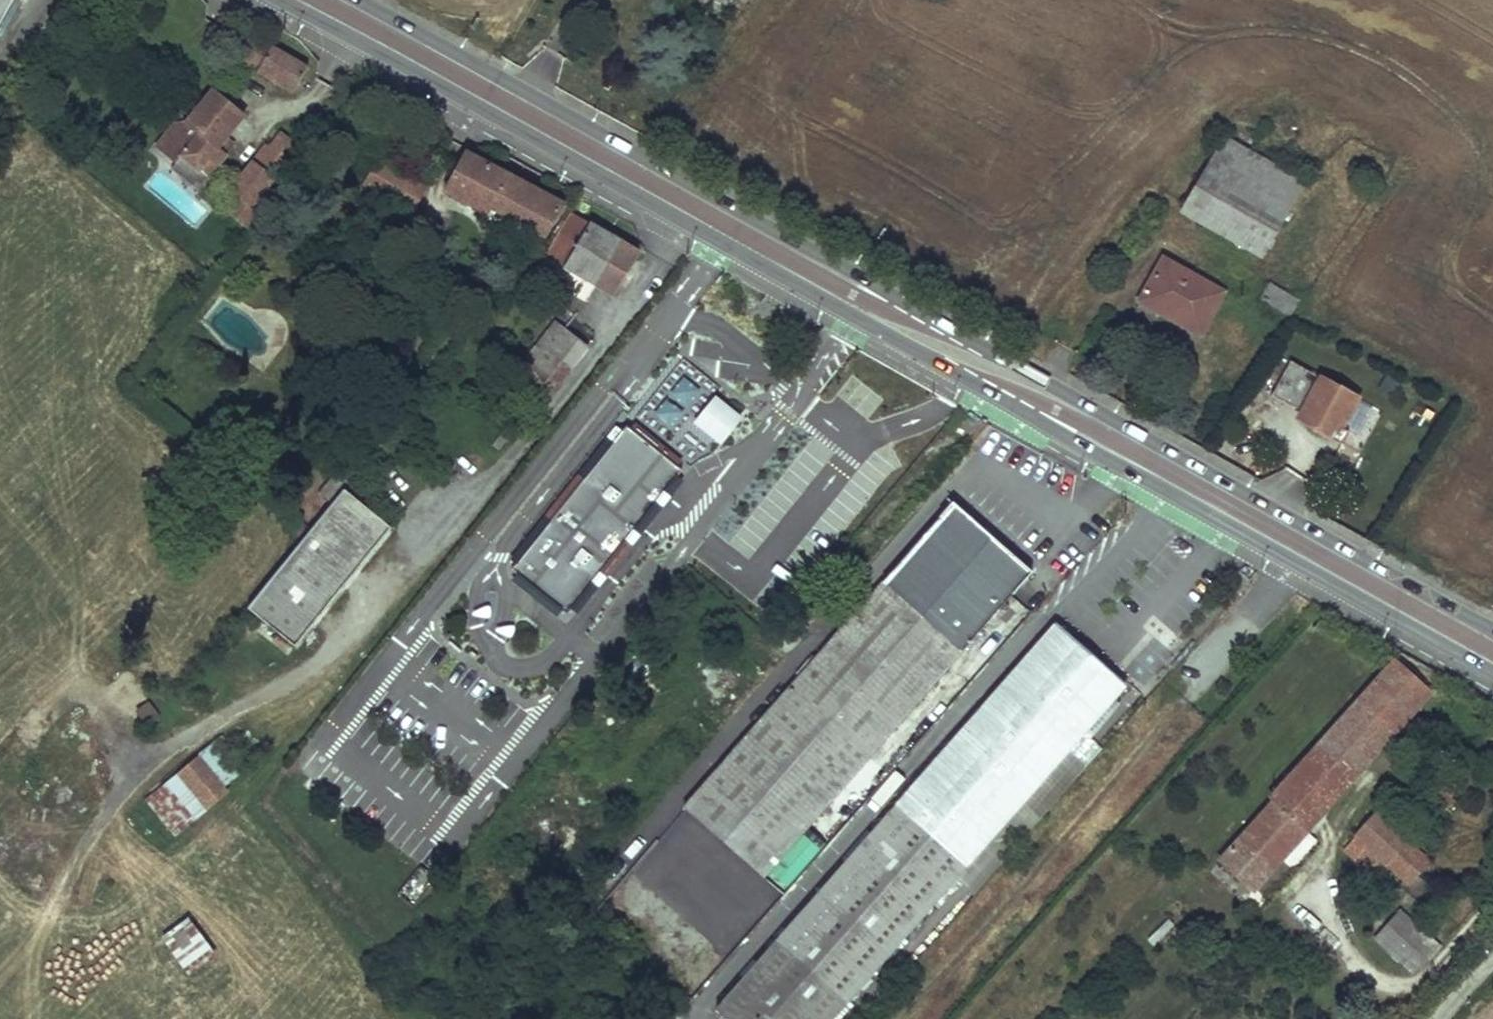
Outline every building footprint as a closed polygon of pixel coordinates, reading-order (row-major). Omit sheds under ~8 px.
[(13,0),(0,0),(0,23),(13,0)] [(251,35),(238,60),(294,92),(308,68),(251,35)] [(175,128),(159,148),(179,164),(184,158),(210,178),(227,156),(219,149),(227,139),(245,116),(214,92),(184,130),(175,128)] [(281,135),(269,151),(285,164),(295,150),(297,147),(281,135)] [(1303,182),(1224,136),(1182,211),(1234,242),(1262,194),(1288,209),(1303,182)] [(235,146),(227,139),(219,149),(227,156),(235,146)] [(295,150),(285,164),(294,171),(304,157),(295,150)] [(468,152),(447,191),(492,216),(490,220),(524,238),(530,225),(547,234),(563,203),(468,152)] [(210,178),(184,158),(179,164),(173,171),(199,191),(210,178)] [(253,164),(231,192),(242,201),(232,214),(242,221),(274,181),(253,164)] [(1288,209),(1262,194),(1234,242),(1260,257),(1288,209)] [(572,214),(546,257),(614,295),(639,252),(572,214)] [(1223,293),(1164,260),(1144,296),(1170,310),(1167,317),(1200,335),(1223,293)] [(1287,296),(1270,286),(1262,300),(1278,310),(1287,296)] [(1170,310),(1144,296),(1140,303),(1167,317),(1170,310)] [(1297,302),(1287,296),(1278,310),(1289,316),(1297,302)] [(554,321),(511,377),(521,385),(519,388),(538,403),(542,406),(587,347),(554,321)] [(1359,399),(1292,363),(1273,397),(1294,408),(1297,403),(1305,408),(1298,420),(1317,431),(1316,433),(1343,448),(1350,434),(1342,430),(1359,399)] [(681,404),(694,389),(682,379),(669,394),(681,404)] [(519,388),(514,394),(533,409),(538,403),(519,388)] [(689,424),(717,447),(740,420),(713,396),(689,424)] [(1305,408),(1297,403),(1294,408),(1302,413),(1305,408)] [(509,558),(515,564),(622,430),(615,425),(509,558)] [(515,564),(511,569),(515,573),(532,586),(536,582),(542,587),(539,591),(540,592),(544,588),(551,594),(548,599),(561,609),(566,613),(592,581),(596,583),(603,575),(599,572),(626,538),(630,541),(667,494),(663,491),(681,469),(626,425),(622,430),(515,564)] [(312,528),(248,607),(295,646),(391,528),(344,489),(312,528)] [(952,502),(790,687),(869,756),(1031,572),(952,502)] [(515,573),(510,579),(556,615),(561,609),(548,599),(540,592),(539,591),(532,586),(515,573)] [(1056,624),(737,986),(774,1018),(831,1018),(1125,686),(1071,639),(1056,624)] [(1083,624),(1071,639),(1125,686),(1137,672),(1083,624)] [(1395,658),(1332,729),(1369,761),(1431,691),(1395,658)] [(790,687),(684,808),(763,877),(869,756),(790,687)] [(136,711),(147,728),(161,719),(150,702),(136,711)] [(1369,761),(1332,729),(1271,796),(1275,800),(1308,830),(1369,761)] [(222,737),(211,746),(236,777),(247,767),(222,737)] [(211,746),(204,751),(229,782),(236,777),(211,746)] [(204,751),(196,758),(221,788),(229,782),(204,751)] [(196,758),(179,772),(208,808),(225,793),(221,788),(196,758)] [(208,808),(179,772),(145,800),(175,835),(208,808)] [(1275,800),(1220,860),(1253,891),(1308,830),(1275,800)] [(1357,836),(1344,850),(1371,874),(1382,861),(1408,886),(1418,875),(1396,854),(1408,841),(1375,811),(1354,834),(1357,836)] [(1408,841),(1396,854),(1418,875),(1430,861),(1408,841)] [(1397,911),(1375,936),(1404,962),(1425,938),(1426,937),(1397,911)] [(184,972),(214,951),(191,919),(162,940),(184,972)] [(1425,938),(1404,962),(1416,973),(1437,949),(1425,938)] [(737,986),(715,1010),(726,1018),(774,1018),(737,986)]
